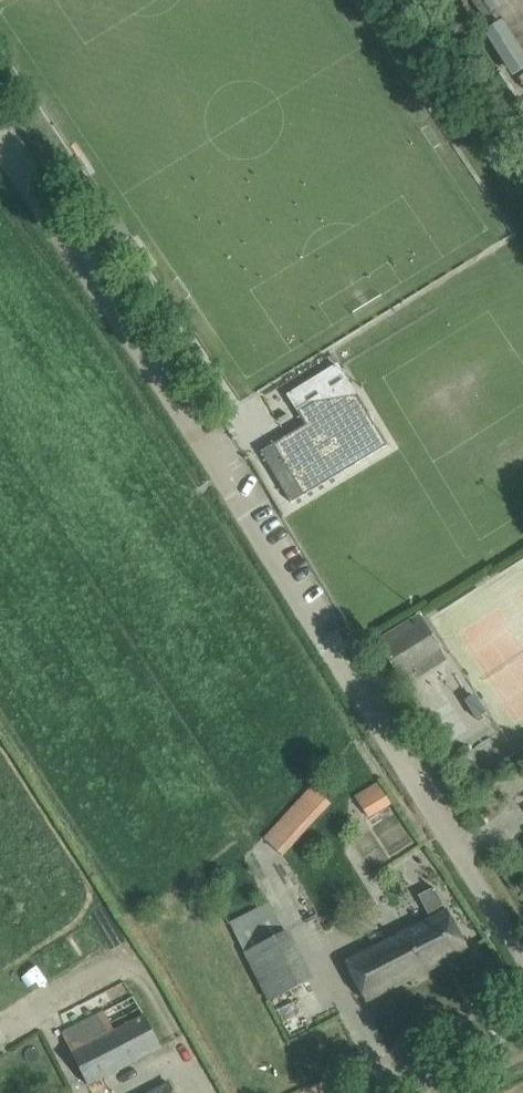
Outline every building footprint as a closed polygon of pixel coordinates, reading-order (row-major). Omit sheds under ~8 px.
[(513,76),(522,69),(522,51),(502,19),(483,31),(513,76)] [(273,443),(260,451),(291,502),(304,494),(386,445),(386,446),(387,446),(356,394),(309,402),(309,401),(295,409),(296,410),(297,410),(305,424),(273,443)] [(377,641),(401,679),(414,670),(412,666),(440,648),(419,615),(377,641)] [(480,773),(496,764),(483,741),(467,750),(480,773)] [(378,782),(354,796),(367,818),(391,804),(378,782)] [(263,838),(283,856),(331,803),(312,785),(263,838)] [(346,961),(366,1001),(468,950),(447,911),(446,911),(434,888),(418,896),(431,920),(346,961)] [(246,955),(286,934),(269,902),(229,922),(246,955)] [(67,1028),(61,1031),(87,1084),(95,1080),(160,1045),(132,994),(67,1028)] [(168,1082),(146,1092),(174,1092),(168,1082)]
